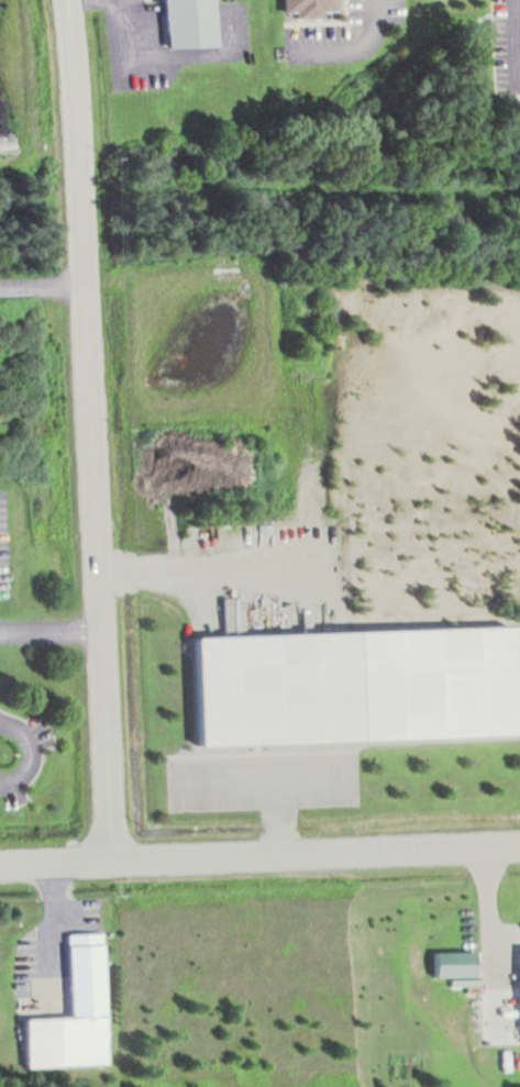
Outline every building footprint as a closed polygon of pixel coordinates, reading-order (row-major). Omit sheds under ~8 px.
[(170,47),(222,46),(220,0),(169,0),(170,47)] [(290,13),(301,13),(301,16),(346,16),(346,0),(290,0),(290,13)] [(199,740),(519,731),(517,622),(196,631),(199,740)] [(24,1051),(103,1047),(99,914),(62,916),(65,1000),(22,1001),(24,1051)] [(433,973),(477,972),(477,946),(433,947),(433,973)]
